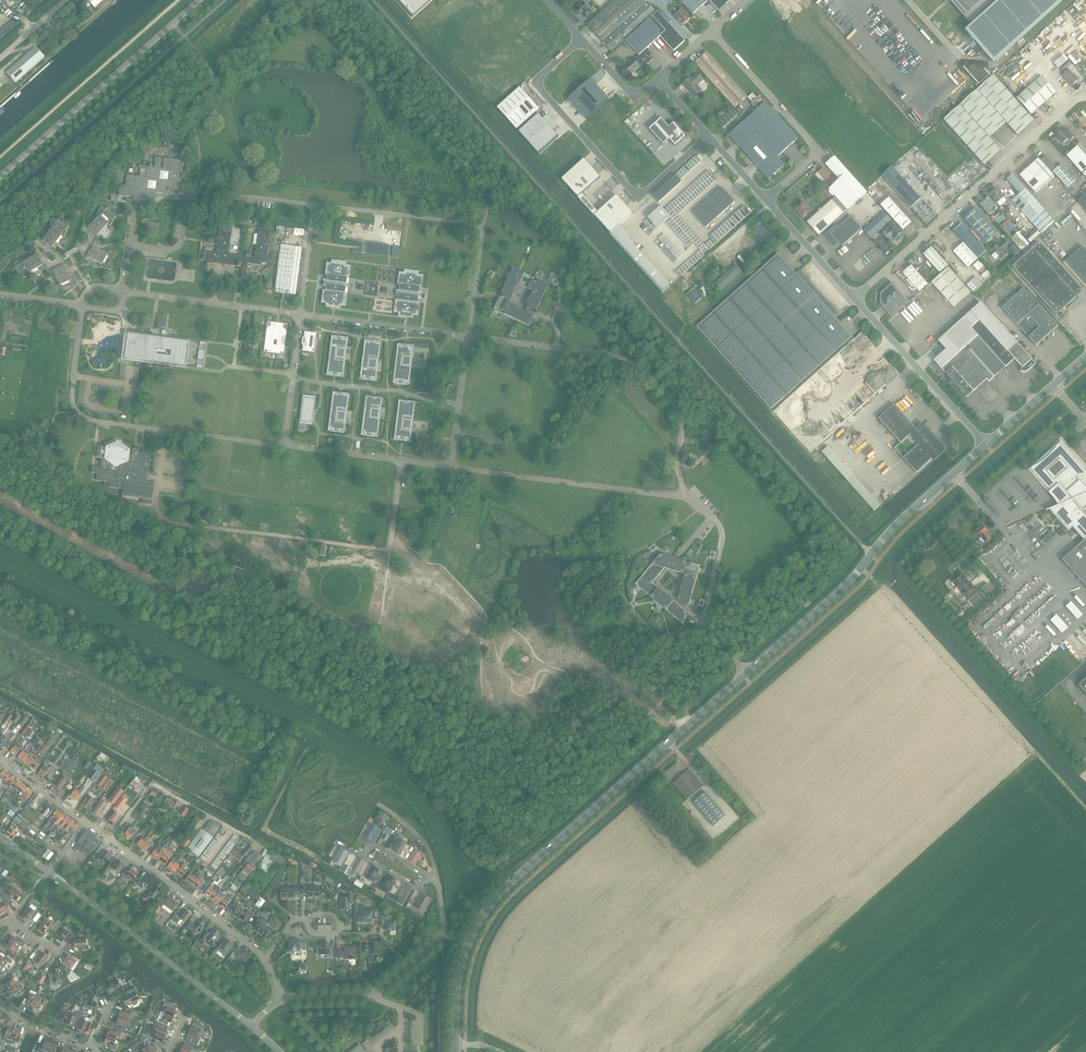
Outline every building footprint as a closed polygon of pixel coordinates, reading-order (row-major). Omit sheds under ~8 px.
[(88,7),(91,4),(95,9),(105,0),(87,0),(84,3),(88,7)] [(412,18),(431,0),(396,0),(412,18)] [(609,7),(588,26),(602,41),(623,23),(647,1),(646,0),(617,0),(609,7)] [(706,0),(680,0),(693,14),(707,1),(706,0)] [(719,11),(731,0),(709,0),(719,11)] [(947,4),(950,1),(970,23),(964,29),(970,36),(994,61),(1060,2),(1058,0),(944,0),(947,4)] [(587,17),(592,13),(588,8),(589,8),(583,2),(574,10),(580,16),(583,13),(587,17)] [(647,2),(624,23),(603,42),(612,52),(656,12),(647,2)] [(684,24),(690,18),(685,12),(686,11),(683,8),(674,15),(677,19),(678,18),(684,24)] [(643,63),(646,65),(653,59),(650,55),(651,54),(647,48),(660,36),(674,51),(685,41),(658,11),(626,40),(638,54),(637,56),(643,63)] [(36,47),(34,49),(6,73),(15,83),(45,58),(36,47)] [(747,97),(707,52),(701,57),(741,102),(747,97)] [(1064,54),(1054,63),(1058,68),(1068,59),(1064,54)] [(643,63),(637,56),(634,59),(625,67),(632,74),(640,66),(643,63)] [(694,63),(735,108),(741,102),(701,57),(694,63)] [(572,58),(548,82),(567,100),(590,77),(572,58)] [(1071,86),(1078,80),(1067,68),(1070,65),(1067,61),(1060,68),(1064,73),(1062,76),(1071,86)] [(690,77),(683,84),(695,97),(702,91),(697,85),(704,80),(697,73),(691,78),(690,77)] [(1000,150),(989,138),(1006,122),(1017,135),(1033,120),(993,75),(943,120),(984,165),(1000,150)] [(1056,93),(1041,77),(1017,98),(1031,115),(1056,93)] [(591,78),(568,99),(586,119),(609,99),(591,78)] [(520,88),(497,108),(507,119),(530,99),(520,88)] [(530,99),(507,119),(517,130),(539,109),(530,99)] [(747,155),(783,122),(765,102),(729,135),(747,155)] [(732,108),(717,122),(723,128),(738,115),(732,108)] [(539,114),(519,132),(529,143),(554,121),(548,114),(543,119),(539,114)] [(661,118),(649,129),(663,145),(669,140),(675,146),(686,137),(674,122),(669,127),(661,118)] [(554,121),(529,143),(539,154),(559,137),(555,132),(560,128),(554,121)] [(783,122),(747,155),(769,179),(785,165),(778,157),(798,139),(783,122)] [(1067,129),(1063,132),(1062,130),(1056,136),(1063,143),(1069,138),(1070,140),(1074,137),(1067,129)] [(1066,156),(1081,173),(1085,169),(1085,156),(1077,146),(1066,156)] [(1045,155),(1041,160),(1045,164),(1052,173),(1053,172),(1068,188),(1076,180),(1061,164),(1057,168),(1050,160),(1045,155)] [(182,170),(184,160),(156,156),(154,167),(139,165),(148,166),(146,177),(127,174),(126,185),(120,185),(119,196),(127,197),(128,193),(133,193),(133,198),(155,200),(156,192),(162,193),(162,190),(166,191),(166,193),(169,194),(171,180),(179,181),(181,170),(182,170)] [(834,156),(826,164),(839,179),(829,189),(836,197),(847,209),(848,210),(867,193),(834,156)] [(584,159),(561,179),(610,234),(620,225),(633,214),(617,196),(598,213),(581,194),(600,177),(584,159)] [(1039,159),(1020,175),(1036,193),(1055,176),(1039,159)] [(882,175),(889,183),(911,208),(921,199),(892,166),(882,175)] [(822,168),(818,172),(825,180),(829,176),(822,168)] [(675,174),(672,177),(678,185),(682,182),(680,180),(675,174)] [(1012,174),(1007,179),(1020,194),(1012,201),(1030,222),(1041,233),(1054,221),(1044,210),(1026,189),(1012,174)] [(672,177),(669,180),(675,188),(678,185),(672,177)] [(669,180),(665,184),(672,191),(675,188),(669,180)] [(665,184),(662,187),(668,194),(672,191),(665,184)] [(662,187),(658,190),(665,197),(668,194),(662,187)] [(722,187),(719,190),(725,197),(728,194),(722,187)] [(996,189),(990,195),(997,203),(1003,197),(996,189)] [(655,192),(655,193),(661,200),(665,197),(658,190),(655,192)] [(719,190),(716,192),(722,200),(725,197),(719,190)] [(716,192),(713,195),(719,202),(722,200),(716,192)] [(655,193),(652,196),(658,203),(661,200),(655,193)] [(728,194),(725,197),(732,204),(735,202),(728,194)] [(1078,201),(1085,210),(1085,194),(1078,201)] [(713,195),(710,197),(717,205),(719,202),(713,195)] [(710,197),(707,200),(714,207),(717,205),(710,197)] [(725,197),(722,200),(729,207),(732,204),(725,197)] [(818,235),(847,209),(836,197),(832,200),(814,216),(812,218),(807,222),(818,235)] [(903,230),(911,222),(889,198),(881,205),(903,230)] [(707,200),(704,203),(711,210),(714,207),(707,200)] [(722,200),(719,202),(726,210),(729,207),(722,200)] [(719,202),(717,205),(723,212),(726,210),(719,202)] [(808,213),(812,218),(814,216),(810,211),(802,202),(795,208),(803,217),(808,213)] [(704,203),(701,205),(708,212),(711,210),(704,203)] [(701,205),(699,208),(705,215),(708,212),(701,205)] [(717,205),(714,207),(720,215),(723,212),(717,205)] [(116,215),(101,206),(94,217),(96,218),(92,223),(93,223),(91,226),(90,225),(88,227),(98,237),(100,235),(98,233),(100,230),(101,231),(107,225),(110,226),(116,215)] [(661,206),(655,212),(664,222),(665,221),(670,216),(668,214),(664,210),(661,206)] [(744,206),(741,208),(747,216),(750,213),(744,206)] [(714,207),(711,210),(717,217),(720,215),(714,207)] [(699,208),(696,210),(702,218),(705,215),(699,208)] [(741,208),(738,211),(744,218),(747,216),(741,208)] [(998,233),(976,208),(963,219),(985,244),(998,233)] [(671,212),(668,214),(670,216),(672,219),(675,221),(675,222),(680,217),(678,215),(673,210),(671,212)] [(696,210),(693,213),(699,220),(702,218),(696,210)] [(711,210),(708,212),(715,220),(717,217),(711,210)] [(738,211),(735,213),(741,221),(744,218),(738,211)] [(655,212),(649,217),(654,222),(658,227),(664,222),(655,212)] [(708,212),(705,215),(712,222),(715,220),(708,212)] [(884,212),(863,230),(871,238),(891,220),(884,212)] [(735,213),(732,216),(739,223),(741,221),(735,213)] [(705,215),(702,218),(709,225),(712,222),(705,215)] [(732,216),(729,218),(736,226),(739,223),(732,216)] [(839,243),(842,246),(862,228),(851,216),(839,227),(836,224),(829,231),(824,235),(834,246),(837,244),(839,243)] [(69,225),(53,218),(48,230),(50,231),(46,235),(47,236),(45,239),(44,238),(42,240),(54,249),(55,247),(53,245),(55,242),(56,242),(61,236),(64,237),(69,225)] [(702,218),(699,220),(706,228),(709,225),(702,218)] [(729,218),(726,221),(733,228),(736,226),(729,218)] [(726,221),(724,223),(730,231),(733,228),(726,221)] [(220,264),(237,266),(241,267),(240,268),(242,268),(241,277),(246,277),(248,263),(260,265),(261,261),(263,262),(263,263),(267,263),(267,261),(271,232),(267,231),(266,233),(265,232),(265,227),(259,227),(255,257),(251,256),(251,254),(246,254),(246,256),(229,254),(233,223),(226,222),(225,227),(224,227),(224,226),(220,225),(216,252),(203,250),(202,260),(207,260),(207,262),(218,264),(218,263),(220,263),(220,264)] [(724,223),(721,226),(727,233),(730,231),(724,223)] [(766,247),(767,245),(768,244),(769,245),(775,239),(761,223),(754,228),(760,235),(757,237),(766,247)] [(895,238),(902,232),(893,223),(887,229),(890,232),(892,235),(892,234),(895,238)] [(962,224),(955,231),(972,250),(979,258),(986,251),(979,244),(962,224)] [(610,234),(616,241),(626,231),(620,225),(610,234)] [(721,226),(718,228),(725,236),(727,233),(721,226)] [(718,228),(715,231),(722,238),(725,236),(718,228)] [(626,231),(616,241),(622,247),(630,240),(632,238),(626,231)] [(715,231),(712,234),(719,241),(722,238),(715,231)] [(712,234),(709,236),(712,239),(716,243),(719,241),(712,234)] [(630,240),(622,247),(626,251),(634,244),(630,240)] [(996,252),(992,255),(995,259),(999,256),(1002,259),(1007,253),(1004,250),(1009,246),(1004,240),(999,244),(993,249),(996,252)] [(366,253),(388,256),(389,245),(367,242),(367,246),(366,250),(366,253)] [(702,242),(697,246),(700,250),(703,253),(708,249),(705,245),(702,242)] [(1040,242),(1012,267),(1056,315),(1060,312),(1064,313),(1066,307),(1084,291),(1040,242)] [(936,243),(933,246),(941,255),(944,253),(936,243)] [(963,243),(953,251),(968,268),(978,259),(963,243)] [(634,244),(626,251),(630,256),(638,249),(634,244)] [(1014,244),(1008,249),(1015,256),(1021,251),(1014,244)] [(302,247),(281,245),(275,288),(296,291),(302,247)] [(111,270),(116,253),(104,249),(103,252),(98,249),(98,250),(95,248),(95,247),(93,246),(86,258),(88,260),(90,257),(93,259),(100,264),(99,267),(111,270)] [(840,250),(837,252),(841,257),(844,255),(849,251),(845,246),(840,250)] [(948,265),(931,246),(923,254),(940,273),(948,265)] [(1083,247),(1066,261),(1085,283),(1085,250),(1083,247)] [(638,249),(630,256),(634,261),(642,253),(638,249)] [(642,253),(634,261),(638,265),(646,258),(642,253)] [(26,258),(14,262),(19,279),(31,275),(30,272),(37,268),(37,267),(40,265),(42,268),(44,266),(37,254),(34,255),(35,256),(32,258),(31,257),(26,260),(26,258)] [(778,254),(697,327),(771,409),(852,336),(778,254)] [(646,258),(638,265),(642,270),(650,263),(646,258)] [(332,260),(331,263),(326,262),(325,275),(328,275),(327,281),(324,280),(323,285),(326,285),(326,291),(323,290),(321,303),(326,303),(325,306),(340,308),(341,305),(346,306),(347,293),(344,293),(345,288),(348,288),(348,284),(346,283),(346,278),(349,278),(351,266),(346,265),(347,262),(332,260)] [(650,263),(642,270),(646,274),(654,267),(650,263)] [(56,286),(64,296),(78,284),(71,275),(69,276),(66,271),(65,271),(64,268),(65,268),(63,265),(50,271),(52,273),(55,272),(56,276),(55,276),(59,284),(56,286)] [(715,283),(721,290),(741,271),(736,265),(715,283)] [(926,281),(914,269),(911,265),(903,272),(917,289),(926,281)] [(654,267),(646,274),(650,279),(658,272),(654,267)] [(948,267),(931,282),(954,307),(970,292),(948,267)] [(506,277),(508,277),(493,309),(495,310),(495,311),(498,312),(499,312),(529,326),(534,315),(509,304),(517,285),(523,288),(524,287),(532,291),(526,305),(527,305),(526,307),(531,310),(532,308),(536,310),(548,285),(537,280),(538,279),(534,277),(534,278),(512,268),(510,273),(508,272),(506,277)] [(397,284),(400,285),(399,290),(396,290),(396,294),(399,294),(398,300),(395,299),(394,312),(398,313),(398,316),(413,318),(413,315),(418,315),(420,303),(417,302),(417,297),(420,297),(421,293),(418,293),(419,287),(422,288),(423,275),(419,274),(419,271),(404,269),(404,272),(399,272),(397,284)] [(658,272),(650,279),(654,283),(662,276),(658,272)] [(662,276),(654,283),(658,288),(666,281),(662,276)] [(658,288),(662,292),(670,285),(666,281),(658,288)] [(881,292),(880,303),(892,316),(915,295),(906,285),(899,291),(891,283),(881,292)] [(695,304),(702,298),(693,288),(687,294),(695,304)] [(1002,308),(1010,317),(1036,345),(1058,326),(1024,288),(1002,308)] [(946,349),(934,360),(937,364),(945,373),(963,393),(967,397),(976,389),(987,379),(989,382),(994,377),(987,369),(988,369),(995,376),(998,373),(1002,370),(1005,367),(1005,366),(1006,366),(1014,359),(1008,351),(1017,343),(981,302),(971,311),(938,340),(946,349)] [(158,315),(157,329),(165,330),(167,316),(158,315)] [(278,323),(276,323),(276,322),(273,322),(267,322),(263,352),(283,354),(287,324),(281,323),(278,322),(278,323)] [(303,343),(302,350),(314,352),(316,333),(304,332),(304,337),(302,337),(302,343),(303,343)] [(154,337),(127,334),(124,358),(184,365),(187,342),(174,340),(154,337)] [(328,367),(327,374),(342,376),(343,368),(344,358),(345,349),(346,349),(347,338),(333,336),(332,343),(331,351),(330,351),(329,358),(328,367)] [(362,371),(361,378),(375,380),(377,369),(376,369),(377,360),(379,350),(380,342),(365,340),(364,348),(364,347),(363,356),(362,363),(363,363),(362,371)] [(244,343),(243,351),(252,352),(253,344),(244,343)] [(1017,343),(1008,351),(1022,367),(1021,369),(1021,372),(1026,372),(1036,364),(1017,343)] [(395,367),(394,375),(393,382),(408,384),(409,376),(410,366),(411,357),(412,357),(412,354),(413,346),(399,344),(398,352),(397,352),(397,359),(396,359),(395,367)] [(333,392),(332,400),(331,408),(330,416),(331,416),(330,423),(329,431),(344,432),(345,424),(345,422),(344,421),(345,412),(346,412),(347,402),(348,394),(333,392)] [(303,397),(300,422),(312,423),(315,398),(303,397)] [(367,397),(366,404),(365,411),(364,411),(364,419),(363,419),(362,427),(361,435),(376,436),(377,428),(378,419),(379,409),(380,409),(381,398),(367,397)] [(414,402),(399,401),(398,408),(397,416),(396,424),(397,424),(396,431),(395,439),(410,441),(411,432),(411,430),(410,430),(411,420),(412,420),(413,411),(414,402)] [(945,448),(923,423),(916,429),(895,404),(879,418),(900,443),(895,448),(917,473),(945,448)] [(120,442),(118,441),(115,442),(115,440),(114,440),(108,442),(103,444),(103,446),(98,446),(97,457),(102,458),(100,467),(92,466),(91,472),(97,473),(96,480),(109,482),(109,487),(122,489),(122,495),(142,498),(141,503),(152,505),(155,482),(147,481),(151,454),(143,453),(142,455),(137,454),(138,449),(133,448),(124,441),(123,441),(122,443),(120,442)] [(1030,470),(1060,504),(1047,510),(1049,509),(1068,531),(1073,527),(1084,540),(1075,548),(1085,560),(1085,470),(1061,442),(1056,446),(1052,451),(1048,455),(1044,459),(1040,462),(1035,465),(1030,470)] [(828,446),(822,451),(874,510),(880,505),(828,446)] [(986,533),(988,531),(983,525),(980,528),(979,527),(977,530),(974,533),(979,539),(981,537),(986,542),(990,538),(986,533)] [(128,529),(114,528),(113,536),(129,538),(129,535),(128,534),(128,529)] [(481,551),(483,544),(480,543),(478,543),(479,542),(476,542),(474,549),(477,550),(477,549),(478,550),(481,551)] [(652,583),(665,568),(685,574),(678,599),(679,600),(686,606),(687,606),(688,606),(688,605),(689,605),(689,603),(690,604),(691,600),(690,600),(698,572),(699,572),(700,568),(699,568),(700,566),(669,557),(669,555),(664,553),(663,555),(660,554),(645,572),(642,575),(643,575),(635,584),(637,586),(637,587),(640,589),(654,600),(653,601),(657,605),(662,608),(663,607),(683,624),(684,620),(685,620),(686,616),(685,616),(687,611),(652,583)] [(970,595),(976,590),(971,585),(970,585),(968,583),(969,583),(966,579),(966,580),(964,578),(964,577),(960,572),(954,577),(956,579),(953,581),(956,585),(957,586),(956,587),(956,589),(959,592),(960,592),(961,590),(963,592),(962,592),(966,596),(969,593),(970,595)] [(699,623),(696,627),(701,631),(700,631),(705,635),(707,631),(703,628),(703,627),(699,624),(699,623)] [(10,714),(3,723),(7,725),(13,716),(10,714)] [(16,715),(12,720),(17,724),(20,718),(16,715)] [(21,726),(27,718),(24,716),(18,724),(21,726)] [(28,725),(20,735),(24,738),(29,732),(32,729),(32,728),(33,726),(30,723),(28,725)] [(2,746),(7,738),(12,732),(9,730),(5,734),(4,736),(2,734),(0,738),(0,745),(2,746)] [(7,749),(12,742),(9,740),(10,739),(11,739),(15,734),(12,732),(7,738),(2,746),(7,749)] [(32,740),(30,742),(35,746),(40,739),(35,736),(32,740)] [(14,745),(10,752),(16,756),(17,754),(19,755),(22,751),(24,748),(20,746),(17,743),(14,746),(14,745)] [(23,762),(30,753),(28,752),(26,754),(22,751),(19,755),(17,757),(23,762)] [(29,766),(34,760),(30,757),(31,754),(30,753),(23,762),(29,766)] [(34,760),(29,766),(35,770),(41,762),(39,760),(37,758),(36,757),(34,760)] [(49,769),(47,767),(51,762),(46,758),(43,762),(45,764),(44,765),(38,773),(44,777),(46,774),(49,776),(55,768),(52,766),(49,769)] [(72,760),(64,769),(69,773),(77,764),(72,760)] [(97,764),(87,777),(94,782),(104,769),(97,764)] [(689,769),(672,784),(687,800),(703,786),(689,769)] [(1,778),(5,781),(10,775),(4,770),(0,775),(0,779),(1,778)] [(63,774),(55,785),(61,789),(62,787),(66,790),(71,784),(67,781),(69,778),(63,774)] [(8,786),(9,787),(15,779),(10,775),(5,781),(7,782),(6,784),(8,786)] [(108,778),(101,787),(106,791),(113,782),(108,778)] [(21,783),(15,779),(9,787),(11,788),(13,786),(17,789),(21,783)] [(27,787),(21,783),(17,789),(21,792),(19,794),(21,796),(27,787)] [(76,800),(85,787),(83,785),(81,788),(80,788),(78,791),(75,789),(70,796),(76,800)] [(33,792),(27,787),(21,796),(20,797),(26,801),(29,798),(33,792)] [(115,791),(111,798),(116,801),(124,791),(121,789),(118,793),(115,791)] [(705,792),(693,803),(713,826),(726,816),(705,792)] [(88,809),(95,800),(88,795),(81,804),(88,809)] [(122,797),(114,807),(119,811),(127,800),(122,797)] [(163,803),(170,808),(174,802),(167,797),(163,803)] [(98,816),(107,804),(101,799),(92,811),(98,816)] [(8,801),(5,805),(11,809),(14,805),(8,801)] [(41,807),(38,812),(46,818),(50,813),(51,814),(55,809),(53,808),(54,807),(48,803),(46,801),(41,807)] [(158,810),(166,814),(169,809),(165,807),(164,808),(161,806),(158,810)] [(179,814),(183,817),(188,810),(184,807),(179,814)] [(50,818),(54,822),(56,819),(61,812),(57,809),(50,818)] [(13,818),(15,814),(9,810),(7,813),(10,816),(13,818)] [(56,819),(54,822),(59,825),(60,822),(65,815),(61,812),(56,819)] [(115,812),(107,823),(112,827),(120,816),(115,812)] [(31,825),(17,815),(13,821),(19,825),(20,823),(28,829),(31,825)] [(65,815),(60,822),(59,825),(63,828),(65,826),(70,818),(65,815)] [(160,822),(153,817),(149,821),(156,827),(160,822)] [(74,822),(70,818),(65,826),(63,828),(68,831),(74,822)] [(219,828),(221,825),(212,820),(211,822),(210,821),(203,830),(201,829),(187,848),(198,857),(219,828)] [(74,822),(68,831),(70,833),(72,834),(74,832),(79,825),(74,822)] [(12,824),(4,834),(13,840),(16,835),(18,833),(15,830),(17,827),(12,824)] [(128,829),(124,835),(129,840),(130,839),(133,841),(139,833),(136,831),(134,833),(131,831),(134,827),(133,827),(131,825),(128,829)] [(376,830),(377,828),(372,825),(364,838),(370,841),(371,838),(375,840),(380,832),(376,830)] [(96,837),(86,830),(75,845),(88,855),(98,842),(95,839),(96,837)] [(149,837),(141,848),(145,851),(146,851),(149,852),(152,847),(150,845),(148,843),(151,838),(152,839),(155,836),(152,834),(150,837),(149,837)] [(141,848),(149,837),(147,835),(144,839),(142,838),(136,845),(141,848)] [(392,853),(398,841),(390,836),(384,848),(392,853)] [(241,838),(239,842),(243,845),(241,848),(243,848),(243,847),(245,848),(248,842),(241,838)] [(186,839),(181,845),(185,848),(190,841),(186,839)] [(400,839),(392,853),(399,857),(407,843),(400,839)] [(152,854),(151,855),(153,856),(153,857),(158,860),(162,854),(165,851),(166,849),(168,846),(166,845),(165,844),(163,848),(161,846),(158,850),(156,849),(152,854)] [(250,844),(245,850),(249,853),(253,846),(250,844)] [(44,854),(42,856),(47,860),(48,861),(53,854),(47,849),(44,854)] [(162,854),(158,860),(162,864),(165,865),(169,859),(173,854),(166,849),(165,851),(162,854)] [(340,849),(332,862),(340,867),(348,853),(340,849)] [(415,866),(421,854),(413,849),(407,861),(415,866)] [(100,852),(99,853),(96,851),(93,856),(99,861),(100,859),(106,864),(112,855),(105,850),(103,854),(100,852)] [(255,868),(263,857),(256,852),(248,863),(249,864),(255,868)] [(273,852),(272,855),(271,856),(266,853),(257,870),(268,875),(274,863),(282,867),(285,862),(286,859),(273,852)] [(171,869),(170,869),(175,873),(184,859),(181,857),(176,863),(175,863),(172,861),(168,866),(171,869)] [(358,858),(351,871),(356,875),(364,861),(358,858)] [(118,873),(125,864),(118,859),(111,868),(118,873)] [(185,859),(184,859),(175,873),(182,878),(187,871),(184,869),(187,865),(188,864),(184,861),(185,859)] [(248,863),(245,867),(249,870),(247,873),(250,875),(252,872),(255,868),(248,863)] [(204,869),(202,872),(192,885),(197,889),(202,882),(200,881),(203,877),(202,876),(206,871),(212,875),(216,870),(213,868),(213,869),(210,867),(210,866),(207,864),(204,869)] [(348,876),(348,875),(352,869),(348,866),(344,873),(348,876)] [(379,870),(371,866),(364,879),(372,883),(379,870)] [(124,875),(125,876),(125,877),(128,879),(130,877),(134,880),(138,874),(131,869),(128,867),(123,874),(122,874),(119,878),(121,879),(124,875)] [(226,872),(220,868),(216,873),(222,877),(226,872)] [(273,880),(279,871),(275,868),(269,877),(273,880)] [(185,879),(188,881),(188,882),(192,885),(202,872),(199,869),(194,877),(192,875),(192,876),(189,874),(185,879)] [(359,875),(356,879),(354,884),(361,888),(364,884),(359,881),(361,876),(359,875)] [(393,880),(386,875),(379,886),(387,890),(393,880)] [(147,888),(150,883),(143,878),(142,878),(137,885),(142,889),(144,886),(147,888)] [(412,887),(404,883),(397,894),(406,898),(412,887)] [(212,886),(211,885),(204,894),(209,898),(217,886),(214,884),(212,886)] [(217,886),(209,898),(213,901),(220,892),(222,889),(219,888),(217,886)] [(307,894),(307,898),(313,898),(313,886),(301,886),(301,895),(302,895),(302,894),(307,894)] [(320,894),(325,894),(325,895),(326,895),(326,886),(313,886),(313,898),(320,898),(320,894)] [(2,894),(7,900),(10,896),(16,901),(20,896),(19,895),(21,893),(13,887),(11,889),(7,894),(4,892),(2,894)] [(144,897),(147,899),(149,901),(151,897),(155,900),(161,891),(155,887),(151,894),(148,892),(144,897)] [(222,893),(220,892),(213,901),(218,904),(224,895),(226,892),(228,889),(228,888),(225,891),(223,891),(222,893)] [(280,895),(280,900),(287,900),(287,888),(275,888),(275,896),(275,895),(280,895)] [(299,897),(299,888),(287,888),(287,900),(293,900),(293,895),(299,895),(299,897)] [(3,914),(8,911),(4,904),(8,902),(7,900),(2,894),(0,897),(3,902),(0,903),(0,909),(3,914)] [(430,898),(422,894),(415,907),(423,911),(430,898)] [(226,897),(226,896),(224,895),(218,904),(222,907),(225,909),(224,909),(225,909),(234,897),(231,895),(228,898),(226,897)] [(340,909),(349,909),(349,902),(352,902),(352,895),(346,895),(346,898),(341,898),(340,909)] [(173,911),(178,904),(169,897),(167,899),(164,897),(159,903),(163,906),(164,904),(173,911)] [(136,907),(140,901),(136,898),(131,903),(136,907)] [(262,898),(256,906),(260,908),(265,901),(262,898)] [(232,914),(237,918),(243,911),(244,908),(238,903),(239,902),(234,899),(229,905),(235,909),(232,914)] [(33,920),(38,912),(35,910),(34,911),(29,907),(21,917),(27,921),(30,918),(33,920)] [(184,922),(191,913),(185,908),(179,916),(176,914),(172,920),(177,924),(181,919),(184,922)] [(359,917),(358,917),(358,922),(360,922),(371,923),(371,918),(377,918),(377,910),(370,910),(369,912),(361,912),(361,913),(359,913),(359,916),(359,917)] [(246,913),(243,911),(237,918),(243,922),(246,918),(249,920),(253,914),(248,911),(246,913)] [(385,930),(390,930),(390,929),(394,929),(394,921),(388,921),(388,916),(381,916),(381,924),(385,924),(385,930)] [(254,930),(259,934),(268,922),(262,918),(261,920),(258,918),(254,923),(257,925),(254,930)] [(45,919),(37,929),(43,934),(46,930),(49,932),(51,929),(54,931),(58,927),(55,924),(51,922),(51,923),(45,919)] [(199,933),(206,924),(199,919),(195,924),(191,921),(186,927),(191,931),(193,928),(199,933)] [(275,930),(274,930),(276,928),(274,927),(275,925),(271,923),(270,924),(268,922),(259,934),(265,938),(268,934),(271,936),(275,930)] [(67,942),(73,934),(70,931),(69,933),(63,929),(56,939),(61,943),(64,939),(67,942)] [(201,938),(205,941),(206,939),(209,942),(208,944),(214,948),(216,944),(214,943),(216,940),(218,942),(222,937),(219,935),(220,934),(213,929),(210,934),(206,931),(201,938)] [(9,942),(17,949),(20,945),(22,947),(26,942),(20,938),(18,941),(13,937),(9,942)] [(80,951),(89,949),(89,945),(87,946),(86,939),(73,941),(74,948),(79,947),(80,951)] [(221,942),(216,948),(214,951),(216,953),(218,950),(219,950),(221,948),(227,953),(234,944),(227,939),(224,944),(221,942)] [(288,953),(291,953),(294,953),(294,956),(295,956),(295,957),(296,957),(297,957),(298,957),(299,957),(299,956),(302,956),(303,950),(306,950),(306,943),(300,942),(300,941),(289,941),(289,949),(288,949),(288,953)] [(377,954),(377,941),(370,941),(369,945),(364,945),(363,952),(369,952),(369,954),(377,954)] [(17,949),(9,942),(5,947),(10,952),(8,954),(14,958),(17,954),(15,952),(17,949)] [(321,946),(316,945),(316,954),(320,954),(326,954),(326,957),(333,957),(333,950),(329,949),(329,944),(321,944),(321,946)] [(354,960),(356,960),(357,959),(357,958),(356,957),(356,948),(345,948),(345,950),(339,950),(338,958),(345,958),(345,959),(354,959),(354,960)] [(234,951),(230,957),(228,959),(231,961),(232,959),(233,960),(236,957),(245,964),(251,957),(241,950),(238,953),(234,951)] [(41,966),(48,956),(42,952),(40,956),(37,954),(31,961),(34,964),(35,962),(41,966)] [(4,967),(8,962),(10,963),(12,961),(6,956),(4,959),(0,956),(0,964),(4,967)] [(63,964),(62,966),(67,976),(71,970),(70,969),(76,961),(68,956),(63,963),(63,964)] [(26,962),(21,969),(24,971),(29,965),(26,962)] [(54,982),(61,981),(59,969),(52,970),(52,974),(49,975),(50,984),(54,984),(54,982)] [(8,991),(16,984),(13,979),(15,977),(13,974),(7,978),(9,981),(4,985),(8,991)] [(117,980),(105,986),(108,994),(116,990),(118,993),(124,991),(122,986),(120,987),(117,980)] [(16,984),(8,991),(11,996),(17,992),(19,995),(25,991),(21,986),(19,988),(16,984)] [(126,1006),(132,1003),(133,1005),(134,1005),(137,1004),(137,1003),(137,1001),(139,1000),(135,992),(137,991),(135,988),(125,992),(127,995),(122,998),(126,1006)] [(32,1006),(35,996),(29,993),(30,991),(27,990),(25,996),(28,997),(25,1004),(32,1006)] [(97,1003),(99,998),(91,994),(88,1000),(86,999),(84,1006),(83,1007),(91,1010),(92,1009),(93,1006),(96,1007),(98,1003),(97,1003)] [(35,996),(32,1006),(38,1008),(40,1002),(43,1003),(46,997),(43,995),(42,998),(35,996)] [(164,1013),(174,1017),(176,1014),(175,1013),(176,1011),(175,1011),(177,1008),(165,1003),(163,1007),(166,1008),(164,1013)] [(66,1024),(69,1015),(66,1014),(67,1011),(63,1009),(59,1013),(58,1016),(62,1017),(60,1022),(66,1024)] [(121,1011),(118,1018),(130,1022),(133,1023),(136,1014),(134,1013),(127,1010),(125,1010),(124,1012),(121,1011)] [(69,1015),(66,1024),(72,1026),(74,1021),(77,1022),(80,1016),(81,1013),(81,1012),(78,1011),(77,1014),(71,1011),(69,1015)] [(161,1012),(159,1016),(157,1021),(169,1026),(170,1023),(172,1020),(173,1021),(174,1017),(164,1013),(161,1012)] [(84,1031),(88,1022),(84,1021),(85,1018),(82,1016),(83,1014),(81,1013),(80,1016),(77,1022),(80,1023),(78,1029),(84,1031)] [(130,1022),(118,1018),(116,1024),(121,1026),(120,1029),(130,1033),(132,1027),(129,1026),(130,1022)] [(88,1022),(84,1031),(91,1033),(93,1028),(96,1029),(98,1023),(93,1021),(92,1023),(88,1022)] [(156,1033),(166,1037),(167,1034),(166,1033),(167,1031),(167,1030),(168,1027),(156,1022),(155,1026),(158,1028),(156,1033)] [(201,1037),(205,1028),(193,1023),(192,1026),(191,1026),(190,1028),(189,1028),(188,1031),(201,1037)] [(0,1029),(0,1035),(4,1037),(3,1040),(8,1042),(9,1042),(13,1030),(8,1028),(6,1031),(1,1029),(0,1029)] [(107,1036),(116,1040),(117,1036),(120,1037),(122,1031),(116,1029),(114,1032),(109,1030),(107,1036)] [(15,1042),(15,1041),(18,1042),(20,1036),(17,1035),(19,1032),(13,1030),(9,1042),(8,1042),(8,1043),(12,1045),(14,1044),(14,1043),(15,1042)] [(201,1037),(188,1031),(186,1035),(187,1035),(186,1038),(185,1041),(197,1046),(201,1037)] [(166,1037),(156,1033),(153,1038),(156,1039),(154,1043),(160,1045),(162,1042),(163,1040),(164,1040),(166,1037)] [(116,1040),(107,1036),(104,1043),(110,1045),(109,1048),(115,1050),(117,1044),(114,1043),(116,1040)] [(48,1051),(51,1043),(45,1040),(43,1046),(39,1045),(37,1051),(39,1051),(48,1051)] [(182,1051),(190,1051),(191,1050),(194,1051),(196,1048),(184,1042),(183,1046),(183,1045),(182,1048),(181,1047),(179,1051),(182,1051)] [(368,1042),(363,1046),(366,1051),(371,1047),(368,1042)] [(58,1051),(55,1051),(57,1045),(51,1043),(48,1051),(58,1051)]
